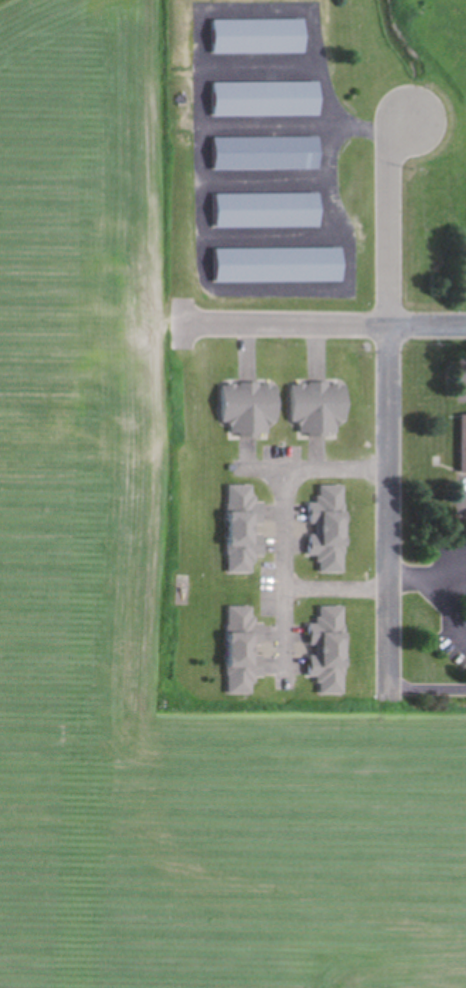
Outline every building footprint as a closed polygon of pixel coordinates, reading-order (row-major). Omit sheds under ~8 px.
[(211,21),(305,21),(305,52),(211,52),(211,21)] [(212,84),(318,84),(318,115),(212,116),(212,84)] [(214,139),(320,139),(320,170),(214,171),(214,139)] [(214,195),(320,195),(320,226),(214,227),(214,195)] [(215,250),(341,249),(341,281),(216,282),(215,250)] [(222,384),(223,437),(272,436),(272,427),(281,427),(280,383),(222,384)] [(293,426),(300,426),(300,438),(348,438),(348,384),(293,384),(293,426)] [(456,475),(465,475),(465,416),(455,416),(456,475)] [(231,574),(258,574),(258,513),(256,513),(256,486),(231,486),(231,574)] [(311,557),(320,557),(320,574),(350,574),(350,513),(346,513),(346,486),(320,486),(320,501),(311,501),(311,557)] [(258,607),(229,607),(228,694),(257,695),(258,607)] [(310,680),(321,680),(321,694),(349,694),(349,633),(347,633),(347,607),(320,607),(320,624),(310,624),(310,680)]
